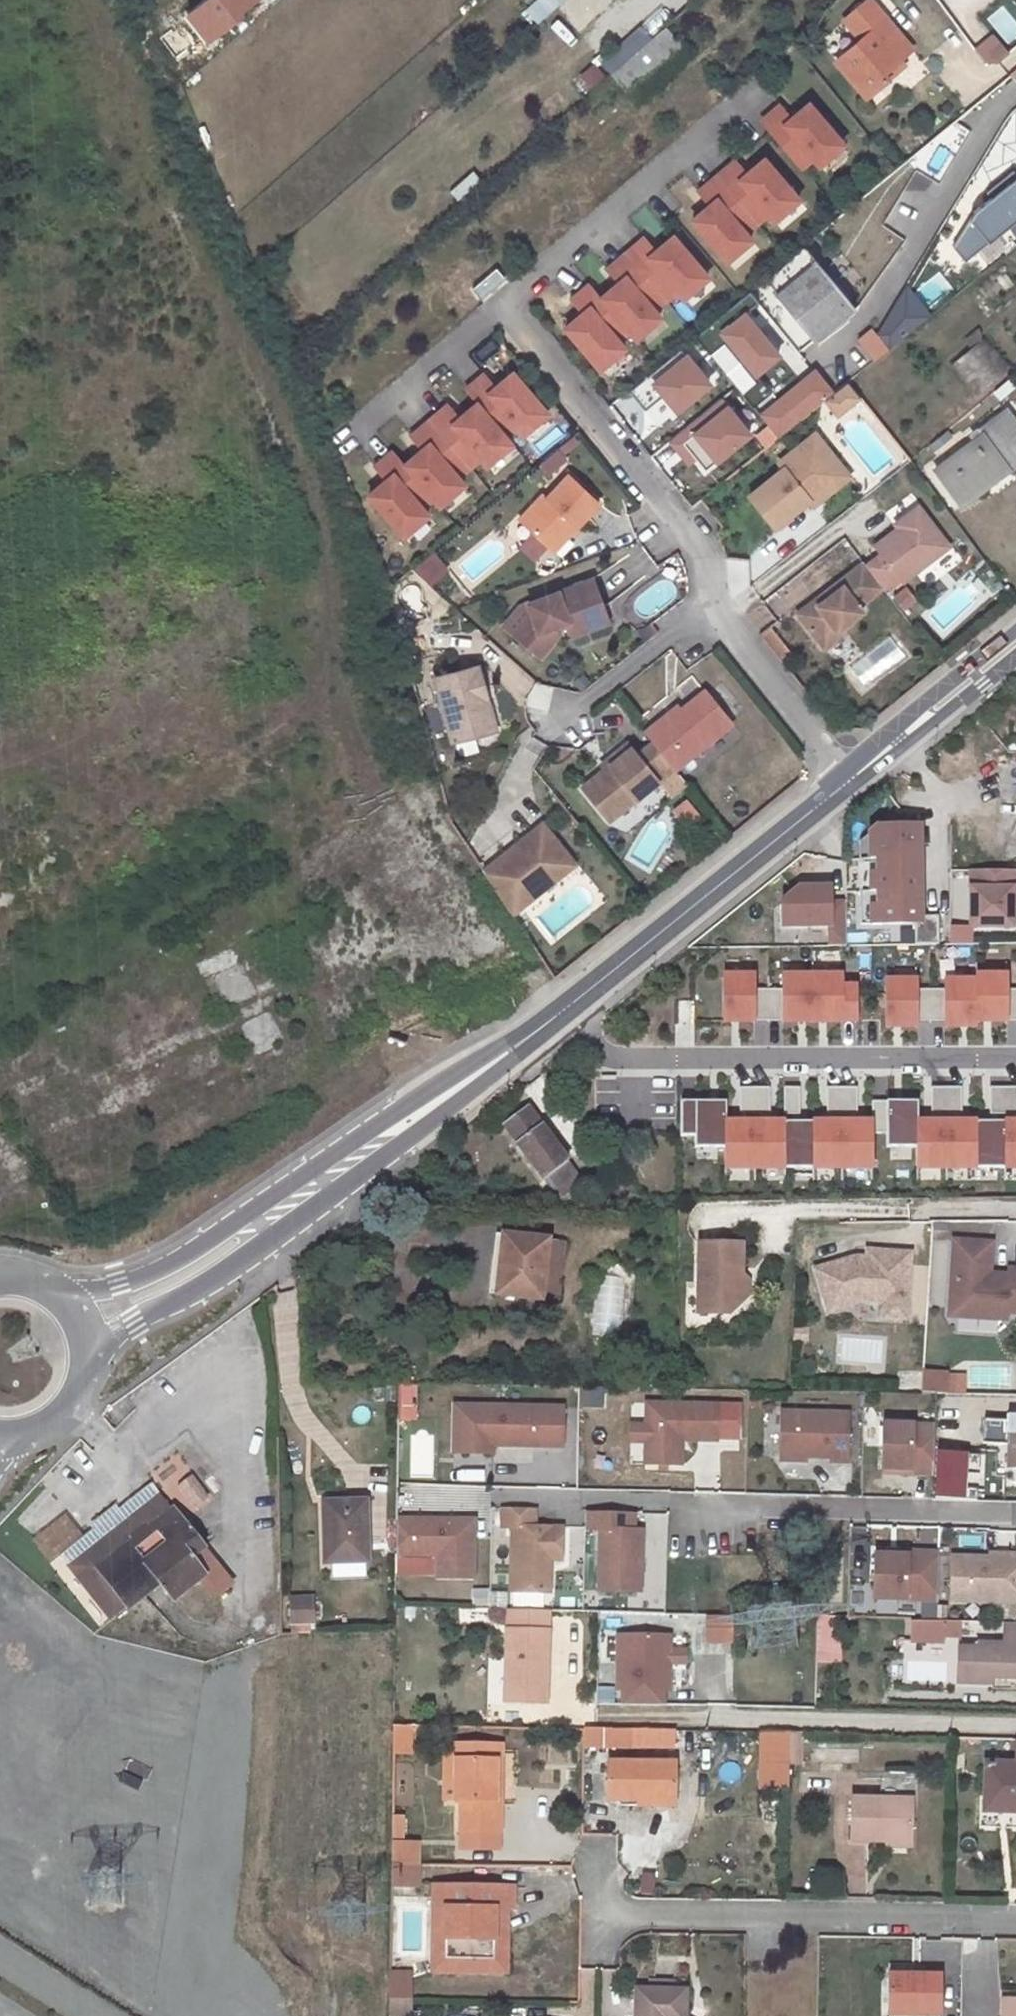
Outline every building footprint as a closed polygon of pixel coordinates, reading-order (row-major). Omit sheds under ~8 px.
[(249,0),(195,0),(188,6),(208,32),(249,0)] [(519,9),(533,25),(561,0),(530,0),(519,9)] [(868,98),(888,81),(883,75),(902,58),(878,30),(888,21),(871,0),(868,0),(846,19),(862,40),(837,62),(868,98)] [(878,30),(902,58),(912,50),(888,21),(878,30)] [(636,27),(599,61),(631,95),(684,46),(667,27),(650,43),(636,27)] [(989,32),(970,50),(987,68),(1006,51),(989,32)] [(902,58),(883,75),(888,81),(908,65),(902,58)] [(594,63),(576,74),(585,90),(603,79),(594,63)] [(776,102),(755,120),(804,178),(842,147),(803,101),(787,115),(776,102)] [(704,203),(681,222),(718,268),(796,204),(759,158),(744,171),(732,157),(692,190),(704,203)] [(466,172),(447,191),(456,200),(475,181),(466,172)] [(1010,180),(967,214),(948,247),(960,261),(1004,226),(1015,239),(1015,187),(1010,180)] [(580,311),(557,330),(590,370),(704,276),(666,231),(650,245),(640,233),(598,267),(611,282),(593,296),(584,286),(569,299),(580,311)] [(806,254),(769,280),(806,332),(843,306),(806,254)] [(774,354),(739,313),(716,332),(751,374),(774,354)] [(869,327),(851,340),(868,363),(885,351),(869,327)] [(701,351),(716,346),(710,330),(695,336),(701,351)] [(986,338),(952,357),(971,391),(1005,371),(986,338)] [(704,382),(680,353),(645,382),(668,411),(704,382)] [(808,367),(756,411),(777,436),(829,391),(808,367)] [(478,374),(461,388),(508,446),(544,416),(506,370),(487,385),(478,374)] [(754,381),(737,394),(748,408),(765,394),(754,381)] [(825,400),(837,416),(856,402),(843,386),(825,400)] [(440,406),(406,436),(412,443),(421,436),(465,488),(510,450),(468,401),(449,417),(440,406)] [(748,432),(722,402),(684,435),(710,465),(748,432)] [(962,503),(985,486),(981,480),(1006,462),(1011,468),(1015,464),(1015,421),(1008,410),(980,430),(983,432),(978,436),(936,467),(962,503)] [(783,468),(749,496),(774,527),(809,499),(804,493),(840,464),(815,433),(779,463),(783,468)] [(393,447),(370,466),(380,478),(357,497),(394,542),(459,489),(421,443),(402,458),(393,447)] [(1006,462),(981,480),(985,486),(1011,468),(1006,462)] [(840,464),(804,493),(809,499),(813,504),(849,475),(840,464)] [(545,498),(542,495),(518,520),(548,547),(571,523),(576,527),(598,503),(567,475),(545,498)] [(881,555),(866,568),(883,589),(886,586),(891,592),(948,548),(918,508),(902,520),(905,524),(898,530),(875,547),(881,555)] [(905,524),(902,520),(895,525),(898,530),(905,524)] [(548,547),(553,552),(576,527),(571,523),(548,547)] [(408,571),(425,590),(446,571),(429,552),(408,571)] [(866,568),(863,564),(851,573),(871,599),(883,590),(883,589),(866,568)] [(814,602),(796,615),(821,647),(863,614),(859,608),(871,599),(851,573),(838,583),(842,588),(817,607),(814,602)] [(534,613),(516,635),(541,655),(559,634),(551,627),(568,621),(603,607),(593,579),(530,603),(534,613)] [(842,588),(838,583),(814,602),(817,607),(842,588)] [(896,608),(910,604),(905,587),(890,592),(896,608)] [(568,621),(573,635),(609,621),(603,607),(568,621)] [(821,647),(824,651),(842,638),(838,633),(821,647)] [(488,700),(478,664),(435,676),(452,740),(490,730),(482,701),(488,700)] [(675,771),(732,727),(705,692),(680,711),(661,727),(657,723),(645,733),(652,743),(674,770),(675,771)] [(490,730),(496,729),(488,700),(482,701),(490,730)] [(680,711),(678,707),(657,723),(661,727),(680,711)] [(454,757),(473,752),(470,739),(450,744),(454,757)] [(605,769),(582,787),(609,821),(674,770),(652,743),(637,756),(631,748),(605,769)] [(631,748),(627,743),(601,764),(605,769),(631,748)] [(581,827),(553,793),(500,835),(528,869),(581,827)] [(874,826),(860,836),(863,934),(918,933),(918,827),(874,826)] [(963,871),(963,932),(1008,932),(1008,909),(1015,909),(1015,871),(963,871)] [(825,901),(825,889),(771,889),(771,943),(841,943),(841,901),(825,901)] [(215,1012),(252,999),(234,947),(197,960),(215,1012)] [(911,977),(878,978),(880,1032),(909,1031),(909,1025),(937,1024),(937,1031),(1003,1029),(1004,1023),(1004,992),(1001,974),(935,976),(935,991),(912,992),(911,977)] [(747,976),(717,976),(717,1029),(748,1029),(748,1023),(773,1023),(773,1030),(851,1029),(851,987),(835,987),(835,975),(775,976),(775,991),(747,991),(747,976)] [(1004,992),(1004,1023),(1015,1022),(1015,992),(1004,992)] [(270,1011),(239,1026),(254,1057),(285,1042),(270,1011)] [(1015,1110),(1015,1084),(984,1086),(985,1112),(1015,1110)] [(734,1111),(766,1110),(766,1085),(733,1086),(734,1111)] [(820,1108),(854,1109),(854,1085),(821,1085),(820,1108)] [(927,1109),(959,1109),(959,1085),(927,1085),(927,1109)] [(718,1142),(718,1165),(776,1165),(776,1161),(806,1161),(806,1166),(866,1166),(866,1132),(879,1131),(879,1144),(907,1144),(907,1167),(967,1167),(967,1164),(994,1164),(994,1167),(1015,1167),(1015,1116),(994,1116),(994,1119),(969,1119),(969,1115),(908,1115),(909,1099),(880,1099),(879,1101),(870,1101),(870,1118),(717,1117),(717,1099),(676,1099),(676,1131),(691,1131),(691,1142),(718,1142)] [(582,1180),(527,1107),(504,1125),(552,1191),(557,1187),(563,1195),(582,1180)] [(566,1239),(494,1228),(485,1290),(557,1300),(566,1239)] [(950,1236),(945,1316),(1007,1320),(1007,1310),(1015,1311),(1015,1263),(1005,1262),(1005,1270),(991,1269),(992,1238),(950,1236)] [(743,1244),(701,1243),(700,1314),(730,1315),(748,1297),(743,1290),(743,1280),(743,1244)] [(851,1251),(808,1266),(823,1315),(859,1303),(878,1303),(876,1318),(906,1318),(909,1249),(862,1246),(862,1251),(851,1251)] [(921,1368),(918,1387),(961,1393),(964,1373),(921,1368)] [(717,1400),(644,1398),(643,1421),(624,1420),(624,1443),(644,1444),(643,1466),(683,1467),(684,1438),(715,1439),(717,1400)] [(560,1402),(448,1400),(447,1453),(490,1454),(490,1445),(559,1446),(560,1402)] [(847,1408),(778,1406),(776,1460),(846,1462),(847,1408)] [(1008,1415),(1008,1421),(983,1420),(982,1441),(1007,1442),(1008,1465),(1015,1466),(1015,1415),(1008,1415)] [(929,1422),(877,1418),(874,1473),(926,1476),(929,1422)] [(992,1490),(984,1489),(985,1454),(938,1452),(935,1497),(992,1500),(992,1490)] [(166,1492),(186,1513),(206,1494),(186,1473),(166,1492)] [(159,1492),(68,1565),(110,1619),(159,1582),(172,1599),(203,1574),(190,1556),(202,1547),(172,1509),(159,1492)] [(329,1562),(367,1561),(365,1500),(323,1502),(324,1536),(328,1535),(329,1562)] [(534,1508),(498,1508),(498,1528),(508,1528),(506,1592),(549,1593),(550,1559),(559,1559),(560,1524),(533,1523),(534,1508)] [(641,1510),(581,1510),(582,1532),(595,1532),(595,1593),(641,1593),(641,1510)] [(473,1517),(396,1516),(396,1555),(433,1555),(433,1577),(472,1577),(473,1517)] [(987,1554),(949,1552),(947,1597),(1012,1600),(1013,1558),(1014,1549),(987,1547),(987,1554)] [(902,1550),(867,1549),(866,1597),(901,1598),(902,1550)] [(933,1550),(904,1549),(902,1598),(932,1599),(933,1550)] [(283,1593),(282,1621),(311,1622),(312,1594),(283,1593)] [(505,1608),(504,1700),(539,1701),(539,1662),(545,1662),(546,1610),(505,1608)] [(839,1661),(840,1615),(814,1614),(813,1661),(839,1661)] [(717,1641),(717,1616),(701,1615),(700,1641),(717,1641)] [(957,1621),(910,1620),(909,1642),(944,1643),(944,1636),(956,1637),(957,1621)] [(1001,1623),(1000,1644),(974,1643),(975,1648),(956,1648),(955,1684),(990,1685),(990,1679),(1015,1679),(1015,1623),(1001,1623)] [(667,1690),(667,1635),(622,1635),(622,1658),(616,1657),(616,1689),(620,1689),(620,1704),(662,1705),(662,1690),(667,1690)] [(408,1750),(407,1730),(443,1732),(443,1724),(392,1723),(392,1750),(408,1750)] [(580,1726),(580,1748),(630,1748),(630,1727),(580,1726)] [(760,1732),(756,1786),(783,1787),(786,1733),(760,1732)] [(1015,1799),(1015,1739),(1014,1765),(987,1764),(986,1798),(1015,1799)] [(445,1742),(444,1799),(456,1800),(456,1743),(445,1742)] [(456,1743),(456,1800),(460,1800),(459,1830),(499,1830),(499,1798),(494,1799),(496,1744),(456,1743)] [(639,1762),(671,1763),(671,1749),(639,1748),(639,1762)] [(608,1761),(607,1798),(638,1799),(638,1794),(673,1795),(674,1763),(671,1763),(639,1762),(608,1761)] [(637,1805),(673,1807),(673,1795),(638,1794),(638,1799),(637,1805)] [(849,1841),(909,1842),(910,1799),(850,1798),(849,1841)] [(986,1798),(985,1811),(1015,1812),(1015,1799),(986,1798)] [(389,1815),(389,1838),(401,1838),(401,1815),(389,1815)] [(391,1863),(390,1886),(414,1886),(415,1863),(391,1863)] [(436,1884),(434,1970),(507,1972),(509,1909),(496,1909),(495,1959),(448,1957),(449,1884),(436,1884)] [(449,1884),(448,1957),(495,1959),(496,1909),(509,1909),(515,1910),(515,1886),(449,1884)] [(411,1998),(411,1975),(389,1974),(389,1999),(411,1998)] [(890,1974),(890,2013),(892,2013),(925,2015),(940,2015),(940,1980),(927,1979),(927,1975),(890,1974)] [(684,1989),(637,1988),(637,2015),(685,2015),(684,1989)] [(411,1998),(389,1999),(388,2015),(411,2015),(411,1998)] [(1001,2000),(1001,2015),(1015,2015),(1015,2000),(1001,2000)]
